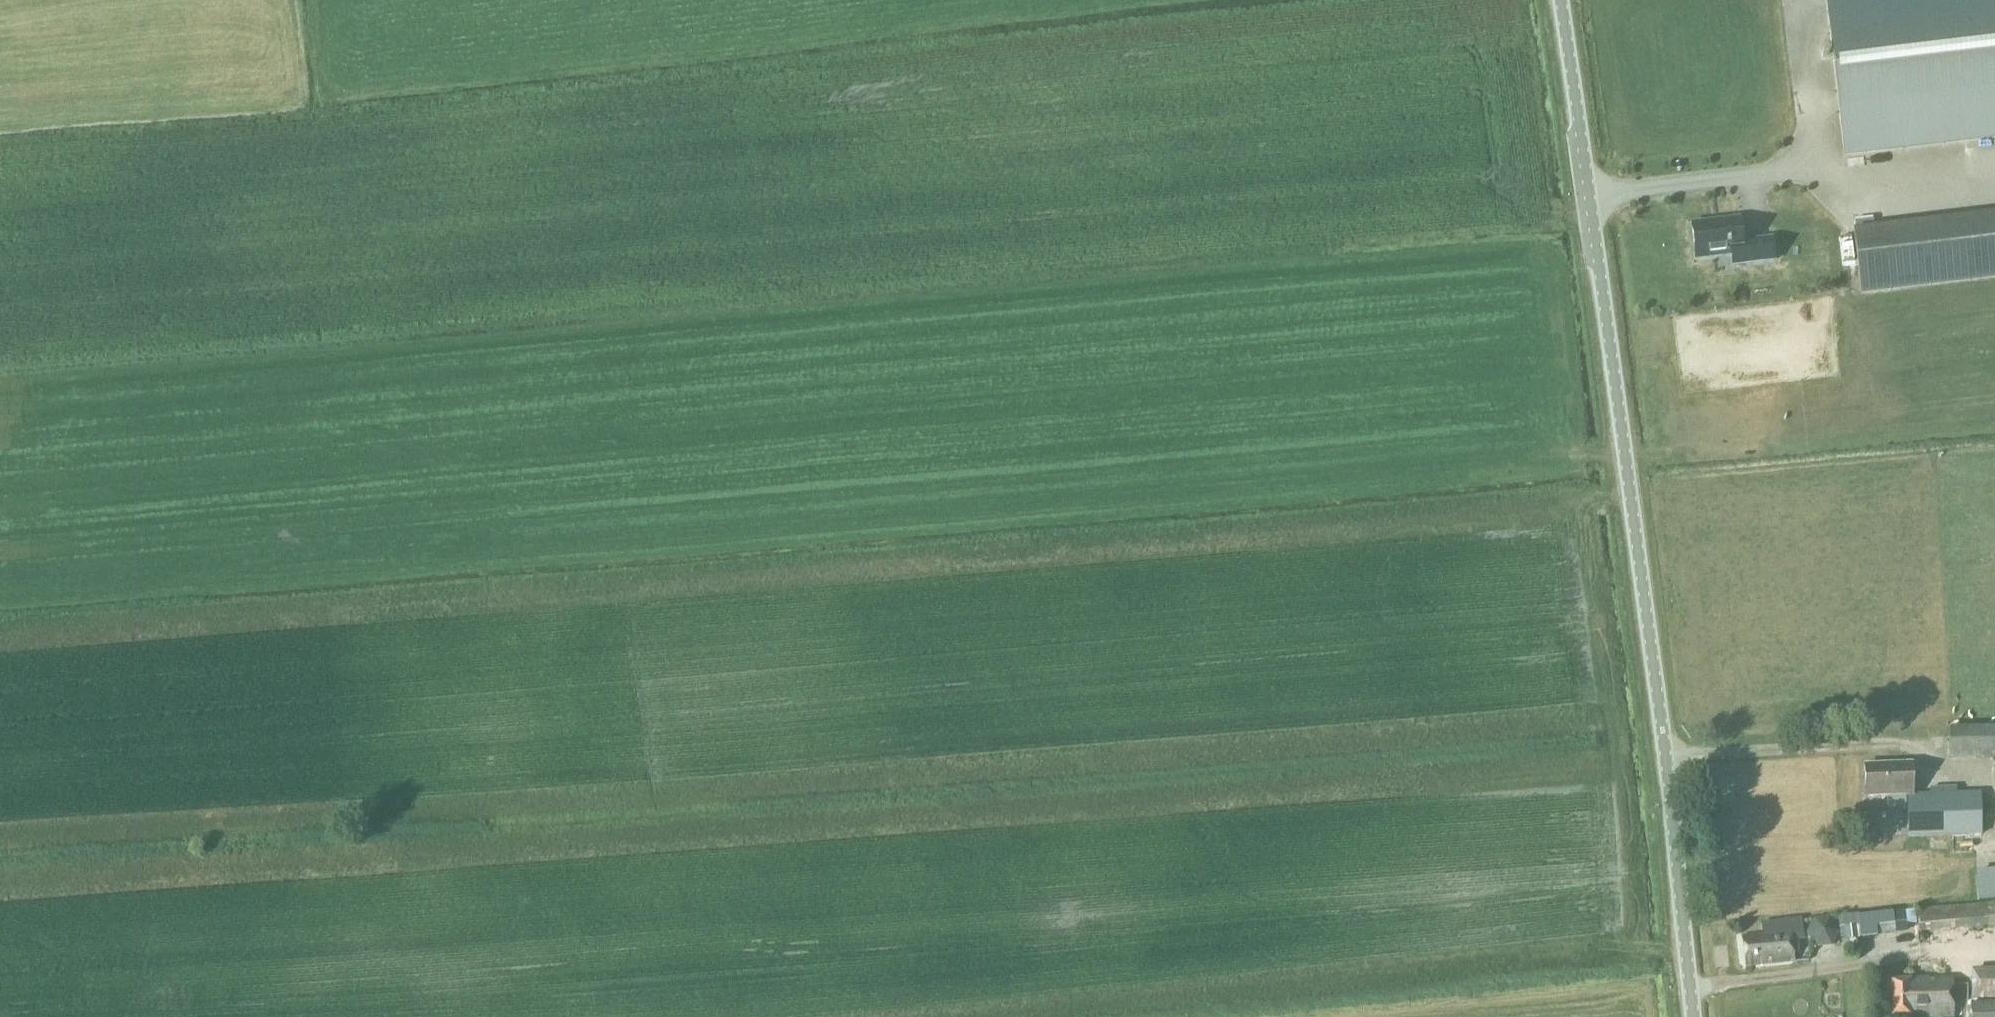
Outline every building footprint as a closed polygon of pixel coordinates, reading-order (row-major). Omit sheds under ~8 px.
[(1840,154),(1994,136),(1994,0),(1822,0),(1840,154)] [(1724,248),(1765,243),(1763,221),(1733,224),(1730,202),(1683,207),(1687,241),(1722,237),(1724,248)] [(1889,228),(1849,233),(1856,293),(1896,288),(1889,228)] [(1949,728),(1949,761),(1994,761),(1994,728),(1949,728)] [(1931,794),(1912,795),(1911,764),(1864,766),(1865,798),(1906,797),(1908,838),(1983,835),(1981,793),(1957,794),(1956,788),(1931,789),(1931,794)] [(1979,899),(1994,897),(1994,865),(1974,868),(1979,899)] [(1920,933),(1994,927),(1994,902),(1918,909),(1920,933)] [(1916,934),(1913,908),(1900,910),(1904,936),(1916,934)] [(1896,934),(1894,913),(1858,917),(1861,939),(1878,937),(1878,936),(1896,934)] [(1839,927),(1853,926),(1852,916),(1838,917),(1839,927)] [(1762,923),(1763,937),(1741,939),(1745,968),(1794,962),(1793,953),(1799,953),(1798,941),(1804,940),(1802,919),(1762,923)] [(1971,970),(1972,1000),(1994,1000),(1994,969),(1971,970)] [(1911,980),(1891,981),(1892,1016),(1955,1016),(1954,978),(1911,978),(1911,980)] [(1972,1003),(1972,1016),(1994,1016),(1994,1002),(1972,1003)]
